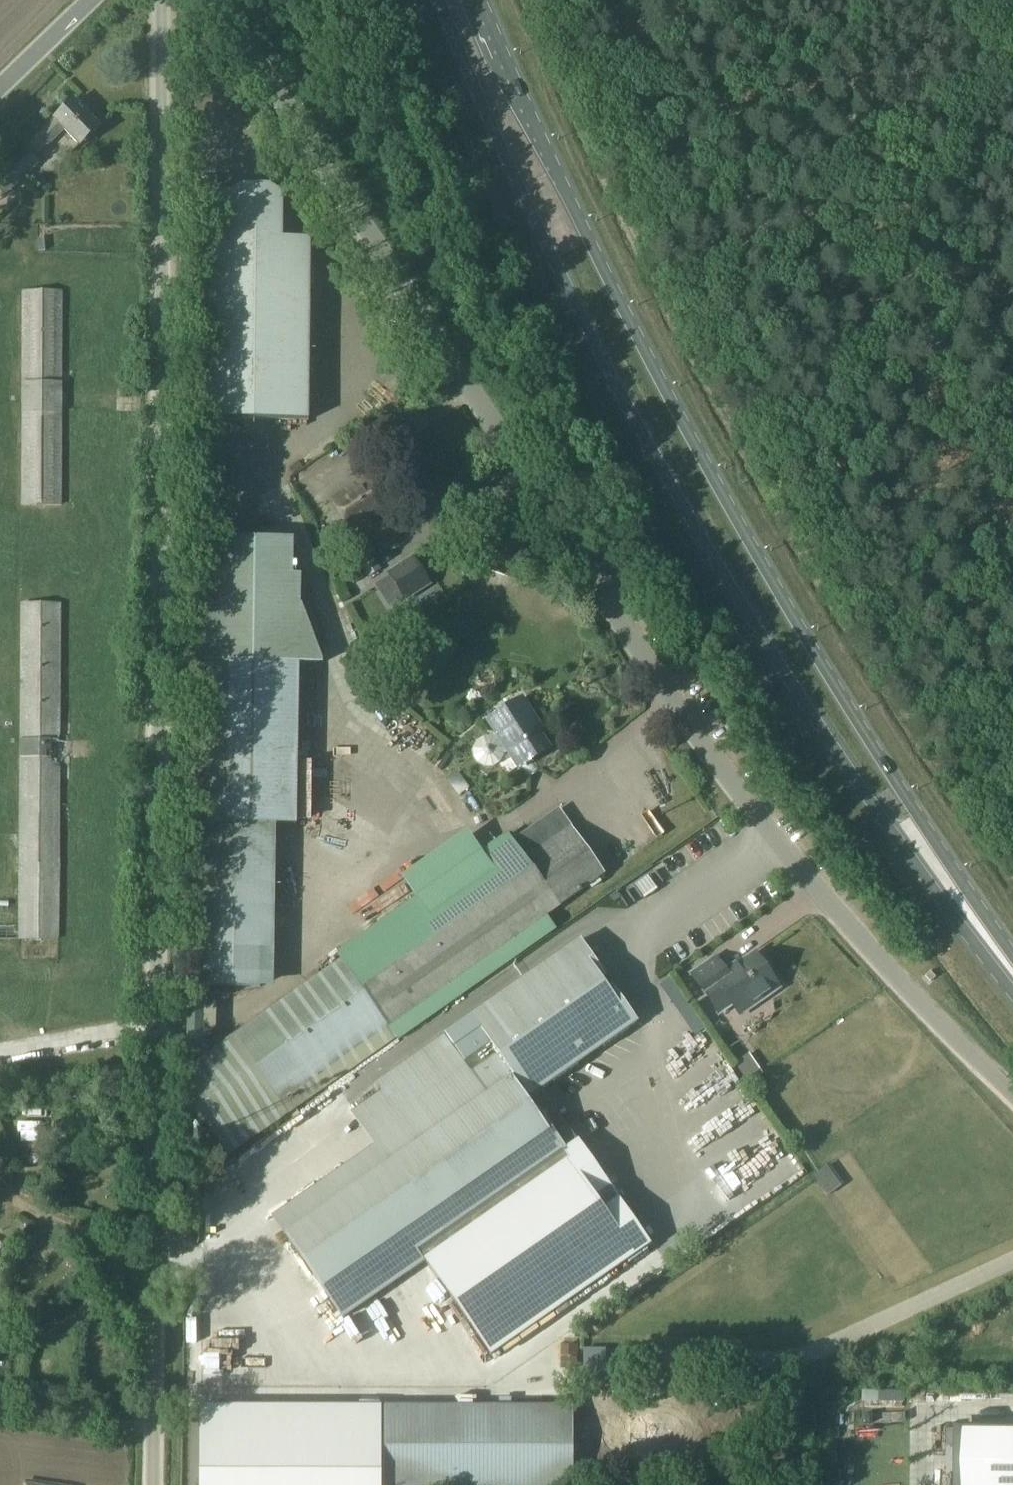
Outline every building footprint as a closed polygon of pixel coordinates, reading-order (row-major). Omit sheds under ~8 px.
[(100,126),(74,100),(54,120),(39,134),(49,145),(65,130),(80,146),(100,126)] [(4,197),(40,162),(25,146),(0,170),(0,192),(4,197)] [(234,195),(202,194),(200,419),(309,420),(311,240),(283,240),(283,195),(279,195),(269,189),(244,188),(234,195)] [(22,291),(22,506),(63,505),(63,291),(22,291)] [(332,501),(351,530),(385,508),(366,478),(332,501)] [(322,664),(327,661),(297,599),(298,578),(290,578),(290,538),(201,537),(200,662),(208,662),(207,673),(194,673),(190,820),(194,820),(192,987),(261,988),(261,966),(274,966),(276,826),(297,826),(299,664),(322,664)] [(491,541),(481,570),(515,582),(524,554),(491,541)] [(375,574),(380,571),(367,549),(354,557),(367,579),(375,574)] [(378,578),(364,588),(376,607),(389,597),(391,601),(416,584),(399,558),(380,571),(375,574),(378,578)] [(60,939),(62,604),(21,603),(18,939),(60,939)] [(549,748),(532,721),(535,719),(522,699),(488,721),(496,732),(489,736),(485,736),(480,739),(476,742),(474,747),(473,752),(474,756),(476,761),(480,765),(485,767),(491,767),(495,766),(499,763),(502,759),(504,754),(508,752),(519,768),(549,748)] [(638,809),(628,813),(633,827),(643,824),(638,809)] [(340,960),(206,1054),(205,1047),(193,1047),(197,1111),(229,1156),(553,929),(545,916),(603,875),(560,813),(516,843),(508,832),(335,954),(340,960)] [(536,1110),(528,1098),(639,1022),(582,939),(374,1085),(379,1092),(363,1104),(387,1138),(272,1219),(341,1318),(424,1261),(490,1356),(651,1244),(568,1123),(555,1132),(538,1108),(536,1110)] [(763,999),(760,995),(776,984),(754,954),(739,965),(738,963),(730,968),(729,966),(723,970),(715,959),(692,975),(719,1013),(732,1004),(740,1015),(763,999)] [(673,985),(659,991),(685,1045),(698,1039),(673,985)] [(729,1083),(713,1097),(721,1107),(737,1092),(729,1083)] [(675,1159),(684,1170),(752,1118),(743,1107),(718,1126),(718,1127),(675,1159)] [(821,1175),(807,1187),(823,1207),(838,1195),(821,1175)] [(729,1187),(735,1199),(754,1190),(749,1178),(729,1187)] [(427,1286),(418,1293),(430,1310),(440,1303),(427,1286)] [(443,1329),(453,1324),(443,1306),(433,1312),(443,1329)] [(251,1334),(261,1345),(280,1328),(269,1317),(251,1334)] [(314,1371),(299,1347),(281,1358),(296,1382),(314,1371)] [(379,1407),(317,1407),(200,1407),(200,1484),(380,1484),(379,1407)] [(573,1407),(379,1407),(380,1484),(574,1484),(573,1407)] [(959,1431),(958,1484),(1012,1484),(1012,1431),(959,1431)]
